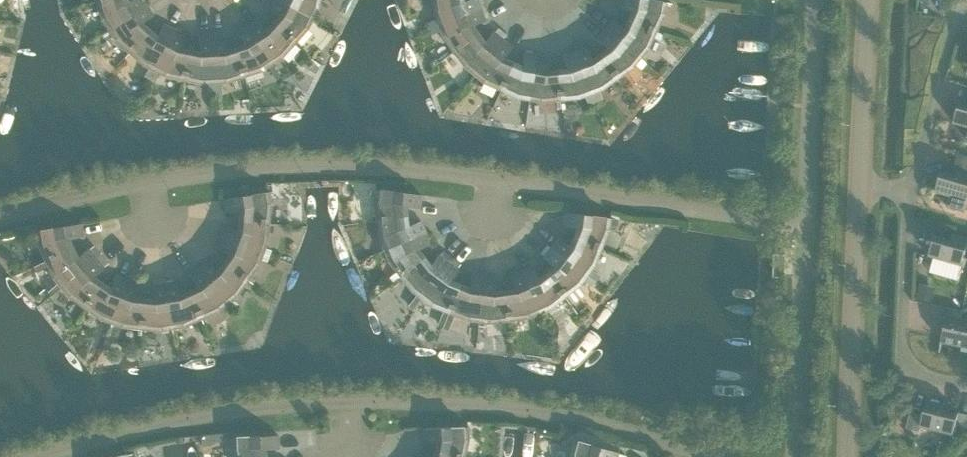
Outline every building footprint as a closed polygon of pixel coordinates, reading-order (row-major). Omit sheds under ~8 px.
[(96,1),(102,19),(108,29),(147,4),(144,0),(130,0),(128,1),(127,0),(99,0),(96,1)] [(294,43),(307,28),(312,18),(278,0),(271,0),(266,8),(279,15),(272,22),(294,43)] [(312,18),(318,7),(319,0),(278,0),(312,18)] [(433,13),(438,24),(481,8),(478,0),(467,0),(463,1),(463,0),(432,0),(433,13)] [(655,31),(663,14),(665,1),(657,0),(619,0),(618,7),(632,9),(628,19),(655,31)] [(147,4),(108,29),(115,39),(129,51),(150,29),(142,23),(154,15),(147,4)] [(481,8),(438,24),(442,36),(453,51),(478,34),(472,25),(485,20),(481,8)] [(272,63),(273,63),(282,57),(294,43),(272,22),(266,30),(258,18),(247,25),(272,63)] [(605,29),(640,58),(648,48),(655,31),(628,19),(624,28),(613,19),(605,29)] [(150,29),(129,51),(143,64),(149,67),(145,75),(150,77),(175,29),(163,23),(157,36),(150,29)] [(277,69),(273,63),(272,63),(247,25),(236,32),(244,44),(235,47),(244,75),(262,69),(267,66),(272,73),(277,69)] [(175,29),(150,77),(156,80),(160,72),(165,75),(183,79),(190,50),(180,47),(187,35),(175,29)] [(599,54),(617,78),(632,67),(640,58),(605,29),(596,39),(607,48),(599,54)] [(478,34),(453,51),(464,66),(473,74),(503,39),(493,31),(484,42),(478,34)] [(212,37),(214,89),(221,89),(221,82),(226,81),(244,75),(235,47),(225,50),(224,36),(212,37)] [(190,50),(183,79),(202,83),(208,82),(208,89),(214,89),(212,37),(199,37),(199,52),(190,50)] [(503,39),(473,74),(483,82),(500,89),(513,62),(504,58),(513,47),(503,39)] [(574,51),(590,93),(601,89),(617,78),(599,54),(591,60),(586,46),(574,51)] [(557,69),(560,99),(579,98),(590,93),(574,51),(562,55),(567,68),(557,69)] [(513,62),(500,89),(517,97),(529,99),(537,54),(524,52),(522,66),(513,62)] [(537,54),(529,99),(541,101),(560,99),(557,69),(547,70),(550,56),(537,54)] [(959,102),(954,122),(966,125),(966,104),(959,102)] [(941,170),(935,190),(951,195),(948,205),(965,210),(965,211),(966,212),(966,207),(966,155),(963,154),(957,175),(941,170)] [(374,201),(377,220),(406,216),(404,206),(419,208),(421,194),(375,189),(366,187),(364,194),(375,196),(374,201)] [(239,219),(269,222),(271,203),(268,191),(223,198),(226,212),(240,209),(239,219)] [(573,236),(601,247),(608,230),(609,224),(617,225),(618,218),(564,212),(562,225),(577,227),(573,236)] [(406,216),(377,220),(379,238),(384,250),(426,232),(421,220),(408,226),(406,216)] [(220,236),(270,255),(272,250),(265,247),(267,241),(269,222),(239,219),(238,229),(224,224),(220,236)] [(38,243),(46,260),(73,248),(68,238),(83,236),(81,223),(36,230),(38,243)] [(426,232),(384,250),(389,261),(400,276),(423,257),(417,250),(431,244),(426,232)] [(935,235),(929,255),(961,264),(960,269),(961,270),(966,248),(966,238),(952,234),(950,239),(935,235)] [(224,262),(248,279),(259,264),(261,258),(268,261),(270,255),(220,236),(215,248),(229,253),(224,262)] [(550,247),(587,275),(594,265),(601,247),(573,236),(569,246),(558,237),(550,247)] [(73,248),(46,260),(53,277),(61,287),(96,257),(88,247),(77,257),(73,248)] [(546,273),(565,296),(580,284),(587,275),(550,247),(542,257),(554,266),(546,273)] [(423,257),(400,276),(412,290),(418,295),(413,301),(418,304),(449,261),(439,254),(430,265),(423,257)] [(96,257),(61,287),(69,296),(84,307),(102,282),(93,277),(105,267),(96,257)] [(198,267),(228,302),(237,294),(248,279),(224,262),(218,270),(208,259),(198,267)] [(449,261),(418,304),(417,305),(421,308),(427,301),(432,305),(449,312),(460,285),(450,281),(459,269),(449,261)] [(521,270),(539,312),(550,307),(565,296),(546,273),(538,279),(532,265),(521,270)] [(189,291),(201,318),(218,310),(228,302),(198,267),(188,275),(198,287),(189,291)] [(504,290),(509,320),(528,317),(539,312),(521,270),(509,275),(515,289),(504,290)] [(102,282),(84,307),(100,318),(111,322),(127,279),(115,274),(110,288),(102,282)] [(478,321),(483,275),(471,274),(469,288),(460,285),(449,312),(466,319),(474,320),(472,329),(478,329),(480,321),(478,321)] [(496,277),(483,275),(478,321),(480,321),(490,322),(509,320),(504,290),(494,292),(496,277)] [(127,279),(111,322),(123,326),(141,328),(144,298),(134,297),(139,283),(127,279)] [(164,282),(172,328),(184,326),(201,318),(189,291),(179,295),(177,280),(164,282)] [(144,298),(141,328),(160,330),(172,328),(164,282),(152,284),(154,299),(144,298)] [(965,319),(947,315),(946,322),(945,322),(940,347),(941,347),(942,342),(959,345),(957,355),(966,357),(966,325),(964,325),(965,319)] [(927,399),(925,406),(923,414),(911,412),(907,427),(919,430),(919,431),(920,431),(921,426),(954,433),(958,415),(958,417),(966,436),(966,413),(959,411),(959,413),(943,409),(944,404),(927,399)] [(435,451),(463,456),(464,456),(468,439),(468,426),(422,428),(422,442),(437,441),(435,451)] [(264,448),(279,448),(278,434),(232,436),(232,449),(235,456),(267,456),(264,448)] [(618,452),(573,439),(570,451),(570,456),(617,456),(618,452)]
